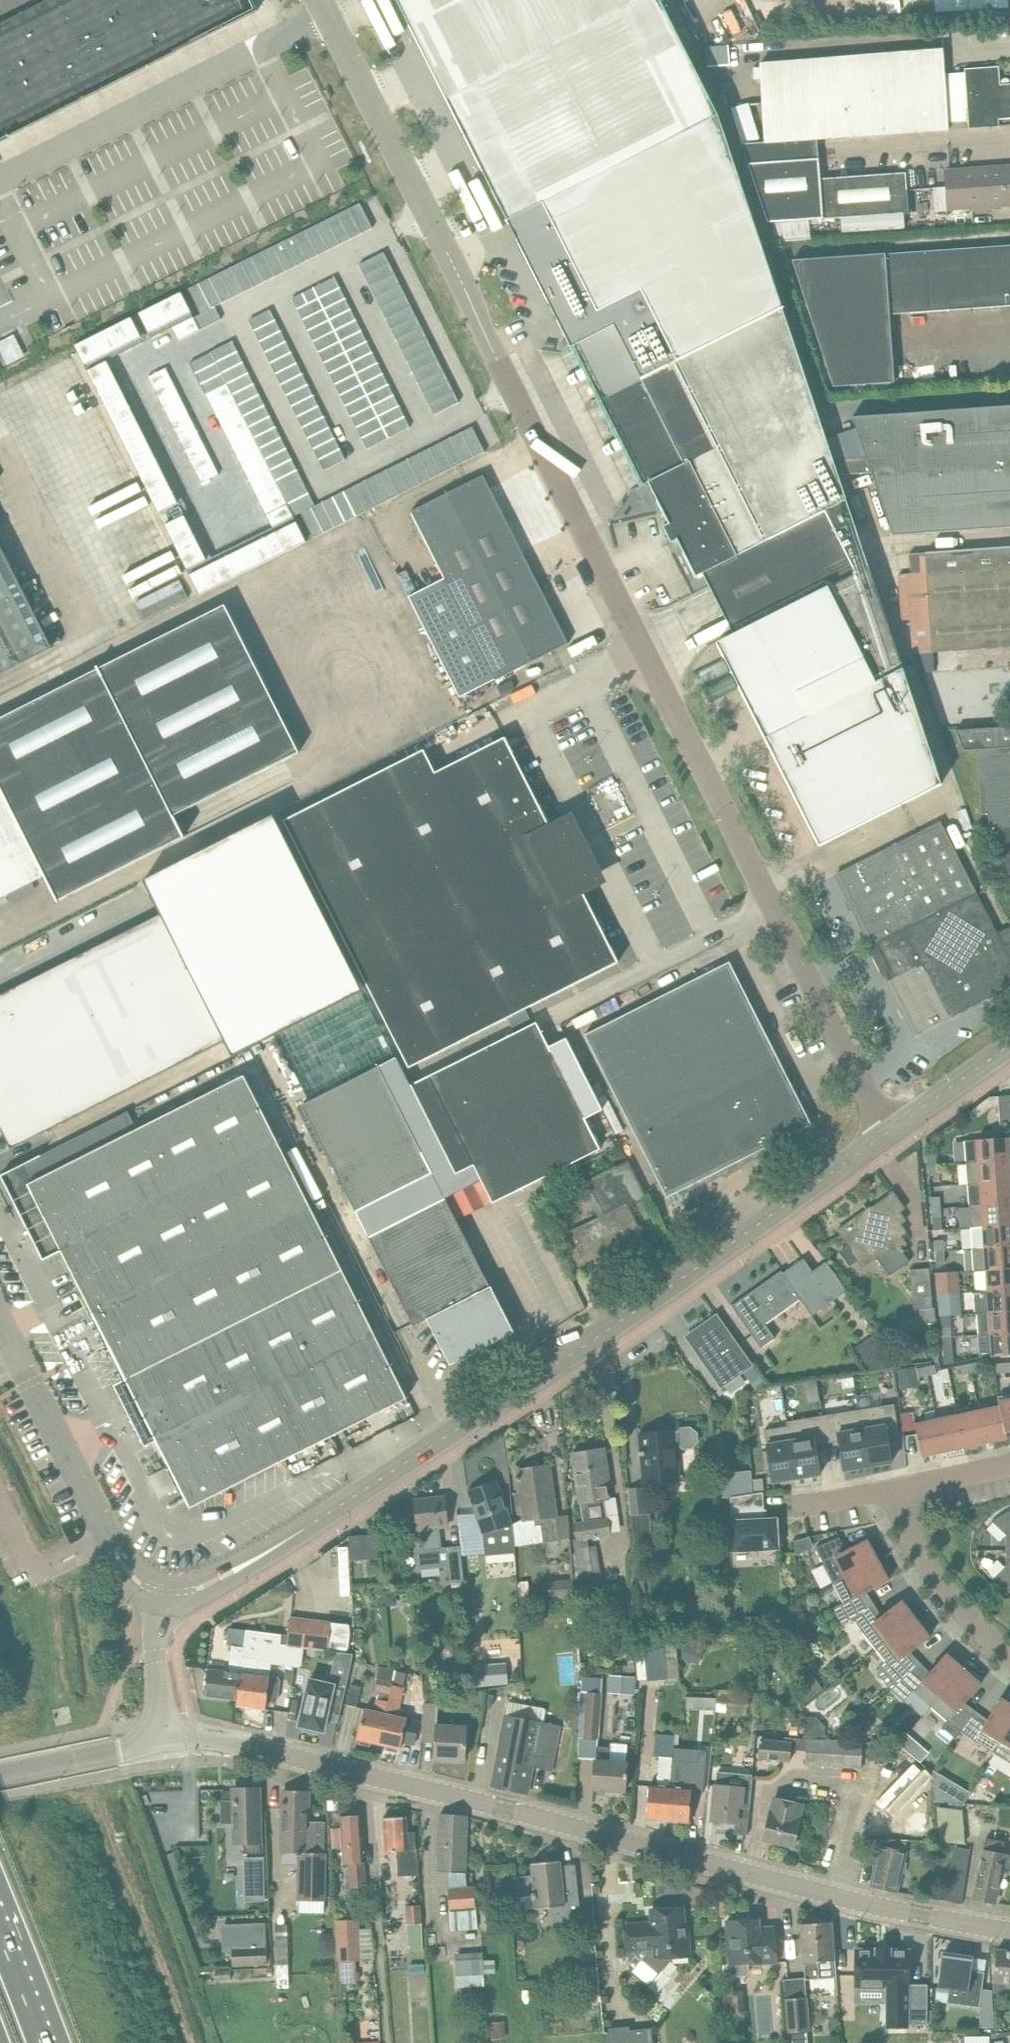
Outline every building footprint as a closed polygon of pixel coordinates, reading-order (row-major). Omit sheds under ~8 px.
[(177,51),(176,48),(225,23),(226,24),(227,26),(258,11),(252,0),(48,0),(0,24),(0,141),(177,51)] [(571,347),(614,326),(641,379),(642,379),(684,464),(648,481),(669,523),(663,526),(671,543),(677,540),(696,576),(703,573),(709,585),(726,577),(750,625),(716,643),(819,846),(942,784),(838,475),(833,460),(718,116),(666,0),(396,0),(571,347)] [(729,45),(705,47),(707,67),(731,65),(729,45)] [(946,89),(945,74),(943,49),(759,62),(762,103),(946,89)] [(945,74),(946,89),(947,117),(968,116),(969,128),(999,126),(998,115),(1009,114),(1009,84),(1000,84),(999,66),(964,68),(964,72),(945,74)] [(946,89),(762,103),(765,141),(742,142),(750,164),(818,159),(817,139),(948,130),(947,117),(946,89)] [(818,159),(750,164),(772,222),(841,217),(842,233),(903,228),(902,213),(908,213),(905,173),(820,179),(818,159)] [(1002,206),(1009,205),(1009,165),(945,170),(948,210),(1002,206)] [(349,208),(361,233),(372,228),(359,203),(349,208)] [(338,213),(351,238),(361,233),(349,208),(338,213)] [(327,219),(340,244),(351,238),(338,213),(327,219)] [(317,224),(329,249),(340,244),(327,219),(317,224)] [(306,230),(318,255),(329,249),(317,224),(306,230)] [(295,235),(308,260),(318,255),(306,230),(295,235)] [(284,240),(297,265),(308,260),(295,235),(284,240)] [(274,246),(286,271),(297,265),(284,240),(274,246)] [(793,260),(833,386),(894,382),(889,314),(1009,305),(1009,245),(793,260)] [(263,251),(276,276),(286,271),(274,246),(263,251)] [(252,256),(265,281),(276,276),(263,251),(252,256)] [(384,252),(359,265),(364,275),(389,263),(384,252)] [(241,262),(254,287),(265,281),(252,256),(241,262)] [(231,267),(243,292),(254,287),(241,262),(231,267)] [(389,263),(364,275),(370,286),(395,273),(389,263)] [(231,267),(220,273),(233,298),(243,292),(231,267)] [(215,306),(233,298),(220,273),(199,283),(211,308),(215,306)] [(395,273),(370,286),(375,297),(400,284),(395,273)] [(335,277),(324,282),(329,293),(340,287),(335,277)] [(324,282),(313,287),(319,298),(329,293),(324,282)] [(221,319),(215,306),(211,308),(199,283),(188,289),(201,314),(194,317),(200,329),(221,319)] [(400,284),(375,297),(380,307),(405,295),(400,284)] [(313,287),(303,293),(308,303),(319,298),(313,287)] [(329,293),(319,298),(324,309),(345,298),(340,287),(329,293)] [(181,292),(171,297),(183,322),(172,328),(179,340),(200,329),(194,317),(181,292)] [(303,293),(292,298),(297,309),(308,303),(303,293)] [(405,295),(380,307),(386,318),(411,306),(405,295)] [(171,297),(149,308),(162,333),(172,328),(183,322),(171,297)] [(308,303),(297,309),(303,320),(324,309),(319,298),(308,303)] [(345,298),(324,309),(329,320),(351,309),(345,298)] [(411,306),(386,318),(391,329),(416,316),(411,306)] [(149,308),(136,314),(149,339),(162,333),(149,308)] [(270,309),(249,320),(254,331),(275,320),(270,309)] [(324,309),(303,320),(308,330),(329,320),(324,309)] [(351,309),(329,320),(335,330),(356,320),(351,309)] [(136,314),(124,320),(137,345),(149,339),(136,314)] [(416,316),(391,329),(396,340),(422,327),(416,316)] [(124,320),(111,327),(124,352),(137,345),(124,320)] [(275,320),(254,331),(259,341),(281,331),(275,320)] [(329,320),(308,330),(313,341),(335,330),(329,320)] [(356,320),(335,330),(340,341),(362,330),(356,320)] [(111,327),(86,339),(99,364),(111,358),(124,352),(111,327)] [(422,327),(396,340),(402,350),(427,338),(422,327)] [(335,330),(313,341),(319,352),(340,341),(335,330)] [(362,330),(340,341),(345,352),(367,341),(362,330)] [(281,331),(259,341),(265,352),(286,341),(281,331)] [(7,364),(26,355),(16,333),(0,341),(0,349),(7,364)] [(427,338),(402,350),(407,361),(432,349),(427,338)] [(86,339),(74,345),(93,383),(118,370),(111,358),(99,364),(86,339)] [(233,341),(211,352),(217,363),(238,352),(233,341)] [(286,341),(265,352),(270,363),(292,352),(286,341)] [(340,341),(319,352),(324,363),(345,352),(340,341)] [(367,341),(345,352),(351,362),(372,352),(367,341)] [(432,349),(407,361),(413,372),(438,359),(432,349)] [(211,352),(190,363),(196,374),(217,363),(211,352)] [(238,352),(217,363),(222,374),(244,363),(238,352)] [(292,352),(270,363),(276,373),(297,363),(292,352)] [(345,352),(324,363),(329,373),(351,362),(345,352)] [(372,352),(351,362),(356,373),(378,362),(372,352)] [(438,359),(413,372),(418,383),(443,370),(438,359)] [(351,362),(329,373),(335,384),(356,373),(351,362)] [(378,362),(356,373),(362,384),(383,373),(378,362)] [(163,363),(145,372),(151,383),(169,374),(163,363)] [(217,363),(196,374),(201,385),(222,374),(217,363)] [(244,363),(222,374),(228,384),(249,374),(244,363)] [(297,363),(276,373),(281,384),(302,373),(297,363)] [(118,370),(93,383),(99,395),(124,383),(118,370)] [(443,370),(418,383),(423,393),(448,381),(443,370)] [(302,373),(281,384),(286,395),(308,384),(302,373)] [(356,373),(335,384),(340,395),(362,384),(356,373)] [(383,373),(362,384),(367,395),(388,384),(383,373)] [(169,374),(151,383),(156,393),(174,384),(169,374)] [(222,374),(201,385),(206,395),(228,384),(222,374)] [(249,374),(228,384),(233,395),(254,384),(249,374)] [(448,381),(423,393),(429,404),(454,391),(448,381)] [(124,383),(99,395),(104,406),(129,394),(124,383)] [(174,384),(156,393),(162,404),(180,395),(174,384)] [(228,384),(206,395),(212,406),(233,395),(228,384)] [(254,384),(233,395),(238,406),(260,395),(254,384)] [(308,384),(286,395),(292,406),(313,395),(308,384)] [(362,384),(340,395),(345,405),(367,395),(362,384)] [(388,384),(367,395),(372,405),(394,395),(388,384)] [(454,391),(429,404),(434,415),(459,402),(454,391)] [(129,394),(104,406),(110,417),(135,404),(129,394)] [(180,395),(162,404),(167,415),(185,406),(180,395)] [(233,395),(212,406),(217,417),(238,406),(233,395)] [(260,395),(238,406),(244,417),(265,406),(260,395)] [(313,395),(292,406),(297,416),(319,406),(313,395)] [(367,395),(345,405),(351,416),(372,405),(367,395)] [(394,395),(372,405),(378,416),(399,405),(394,395)] [(135,404),(110,417),(115,428),(140,415),(135,404)] [(372,405),(351,416),(356,427),(378,416),(372,405)] [(399,405),(378,416),(383,427),(405,416),(399,405)] [(838,475),(871,473),(893,535),(1009,527),(1009,405),(852,417),(866,458),(833,460),(838,475)] [(185,406),(167,415),(172,426),(190,417),(185,406)] [(238,406),(217,417),(223,427),(244,417),(238,406)] [(265,406),(244,417),(249,427),(271,417),(265,406)] [(319,406),(297,416),(303,427),(324,416),(319,406)] [(140,415),(115,428),(120,438),(146,426),(140,415)] [(324,416),(303,427),(308,438),(329,427),(324,416)] [(378,416),(356,427),(362,438),(383,427),(378,416)] [(405,416),(383,427),(389,438),(410,427),(405,416)] [(244,417),(223,427),(228,438),(249,427),(244,417)] [(271,417),(249,427),(255,438),(276,427),(271,417)] [(146,426),(120,438),(126,449),(151,436),(146,426)] [(249,427),(228,438),(233,449),(255,438),(249,427)] [(276,427),(255,438),(260,449),(281,438),(276,427)] [(329,427),(308,438),(313,449),(335,438),(329,427)] [(383,427),(362,438),(367,449),(389,438),(383,427)] [(472,427),(461,432),(474,457),(485,452),(472,427)] [(461,432),(451,437),(463,462),(474,457),(461,432)] [(151,436),(126,449),(131,460),(156,447),(151,436)] [(451,437),(440,443),(452,468),(463,462),(451,437)] [(255,438),(233,449),(239,459),(260,449),(255,438)] [(281,438),(260,449),(265,459),(287,449),(281,438)] [(335,438),(313,449),(319,459),(340,449),(335,438)] [(440,443),(429,448),(442,473),(452,468),(440,443)] [(429,448),(419,454),(431,479),(442,473),(429,448)] [(260,449),(239,459),(244,470),(265,459),(260,449)] [(287,449),(265,459),(271,470),(292,459),(287,449)] [(340,449),(319,459),(324,470),(345,459),(340,449)] [(419,454),(408,459),(420,484),(431,479),(419,454)] [(265,459),(244,470),(250,481),(271,470),(265,459)] [(292,459),(271,470),(276,481),(298,470),(292,459)] [(408,459),(397,464),(410,489),(420,484),(408,459)] [(163,460),(137,472),(143,483),(168,470),(163,460)] [(212,460),(194,469),(199,479),(217,470),(212,460)] [(397,464),(386,470),(399,495),(410,489),(397,464)] [(168,470),(143,483),(148,494),(173,481),(168,470)] [(217,470),(199,479),(205,490),(223,481),(217,470)] [(271,470),(250,481),(255,492),(276,481),(271,470)] [(298,470),(276,481),(282,492),(303,481),(298,470)] [(386,470),(376,475),(388,500),(399,495),(386,470)] [(376,475),(365,480),(377,505),(388,500),(376,475)] [(483,475),(465,484),(411,512),(444,578),(409,596),(460,697),(568,643),(483,475)] [(365,480),(354,486),(367,511),(377,505),(365,480)] [(173,481),(148,494),(154,504),(179,492),(173,481)] [(223,481),(205,490),(210,501),(228,492),(223,481)] [(276,481),(255,492),(260,502),(282,492),(276,481)] [(303,481),(282,492),(288,504),(309,493),(303,481)] [(354,486),(343,491),(356,516),(367,511),(354,486)] [(343,491),(333,497),(345,522),(356,516),(343,491)] [(179,492),(154,504),(159,515),(184,502),(179,492)] [(228,492),(210,501),(216,511),(233,502),(228,492)] [(282,492),(260,502),(267,515),(288,504),(282,492)] [(309,493),(288,504),(294,516),(300,513),(313,538),(324,532),(311,507),(315,505),(309,493)] [(315,505),(311,507),(324,532),(345,522),(333,497),(315,505)] [(184,502),(159,515),(164,526),(190,513),(184,502)] [(233,502),(216,511),(221,522),(239,513),(233,502)] [(288,504),(267,515),(273,527),(283,521),(296,547),(307,541),(294,516),(288,504)] [(190,513),(164,526),(170,536),(195,524),(190,513)] [(273,527),(262,532),(274,557),(296,547),(283,521),(273,527)] [(195,524),(170,536),(175,547),(200,535),(195,524)] [(262,532),(249,538),(262,564),(274,557),(262,532)] [(200,535),(175,547),(181,558),(206,545),(200,535)] [(249,538),(237,545),(249,570),(262,564),(249,538)] [(206,545),(181,558),(199,595),(212,589),(199,563),(212,557),(206,545)] [(237,545),(224,551),(237,576),(249,570),(237,545)] [(52,647),(51,646),(61,640),(56,631),(46,636),(0,546),(0,673),(52,647)] [(1009,646),(1009,546),(926,552),(933,652),(1009,646)] [(212,557),(199,563),(212,589),(237,576),(224,551),(212,557)] [(173,816),(299,753),(225,606),(0,718),(0,894),(42,871),(57,900),(183,836),(173,816)] [(1009,846),(1009,726),(956,730),(964,750),(978,749),(982,813),(989,813),(990,827),(998,827),(999,846),(1009,846)] [(528,1007),(618,962),(504,737),(435,772),(424,750),(284,820),(409,1068),(421,1061),(528,1007)] [(872,944),(976,892),(940,821),(837,873),(850,899),(853,897),(858,906),(854,908),(872,944)] [(64,1121),(333,985),(260,842),(0,974),(0,1126),(35,1109),(46,1130),(64,1121)] [(999,846),(1000,857),(1009,880),(1009,846),(999,846)] [(976,892),(872,944),(873,944),(876,943),(888,966),(884,968),(918,1034),(1009,988),(1009,959),(976,892)] [(729,962),(585,1035),(667,1196),(811,1124),(729,962)] [(411,1084),(463,1188),(481,1179),(493,1202),(600,1149),(584,1118),(602,1109),(566,1038),(549,1047),(536,1022),(411,1084)] [(445,1197),(463,1188),(411,1084),(393,1094),(379,1066),(302,1104),(413,1326),(428,1318),(451,1363),(512,1332),(445,1197)] [(128,1111),(19,1166),(1,1175),(43,1259),(61,1250),(191,1507),(406,1398),(244,1075),(137,1129),(128,1111)] [(998,1096),(1000,1122),(1009,1121),(1009,1095),(998,1096)] [(1009,1159),(1009,1148),(1009,1137),(964,1140),(966,1162),(978,1161),(1009,1159)] [(928,1165),(937,1164),(936,1153),(927,1154),(928,1165)] [(978,1161),(980,1183),(1009,1181),(1009,1159),(978,1161)] [(602,1215),(580,1225),(569,1231),(588,1269),(623,1252),(620,1246),(627,1243),(630,1249),(646,1240),(629,1206),(647,1197),(628,1160),(585,1181),(602,1215)] [(938,1175),(937,1164),(928,1165),(928,1176),(938,1175)] [(980,1183),(981,1204),(1009,1202),(1009,1181),(980,1183)] [(850,1266),(873,1250),(891,1276),(911,1261),(901,1248),(908,1243),(902,1235),(906,1232),(901,1224),(906,1221),(901,1213),(906,1209),(893,1190),(892,1191),(892,1192),(868,1209),(864,1204),(863,1205),(869,1213),(841,1233),(839,1229),(837,1230),(849,1246),(840,1252),(850,1266)] [(931,1208),(941,1207),(940,1196),(931,1197),(931,1208)] [(981,1204),(983,1226),(1009,1224),(1009,1202),(981,1204)] [(941,1218),(941,1207),(931,1208),(932,1219),(941,1218)] [(983,1226),(971,1227),(972,1248),(984,1247),(1009,1246),(1009,1224),(983,1226)] [(935,1251),(944,1250),(943,1239),(934,1240),(935,1251)] [(984,1247),(986,1269),(1009,1267),(1009,1246),(984,1247)] [(944,1250),(935,1251),(936,1262),(945,1261),(944,1250)] [(832,1270),(819,1280),(803,1257),(802,1257),(802,1258),(783,1272),(781,1269),(780,1270),(752,1291),(752,1290),(751,1290),(753,1293),(748,1297),(746,1295),(731,1306),(761,1347),(775,1337),(765,1323),(799,1299),(811,1316),(847,1291),(832,1270)] [(933,1306),(929,1266),(911,1268),(914,1308),(920,1307),(933,1306)] [(986,1269),(987,1290),(1009,1289),(1009,1267),(986,1269)] [(948,1293),(959,1293),(957,1271),(937,1272),(939,1294),(948,1293)] [(987,1290),(973,1291),(975,1313),(1009,1311),(1009,1289),(987,1290)] [(948,1304),(948,1293),(939,1294),(939,1305),(948,1304)] [(933,1306),(920,1307),(920,1317),(927,1323),(935,1322),(934,1306),(933,1306)] [(975,1313),(963,1314),(964,1335),(978,1334),(1009,1332),(1009,1311),(975,1313)] [(752,1363),(736,1340),(725,1324),(694,1346),(721,1385),(752,1363)] [(942,1337),(952,1336),(951,1325),(942,1326),(942,1337)] [(978,1334),(980,1357),(1009,1355),(1009,1332),(978,1334)] [(952,1336),(942,1337),(943,1348),(952,1347),(952,1336)] [(882,1340),(859,1357),(870,1372),(901,1367),(892,1354),(882,1340)] [(979,1361),(970,1363),(972,1372),(981,1370),(979,1361)] [(1009,1372),(1009,1362),(996,1363),(996,1373),(1009,1372)] [(963,1374),(972,1372),(970,1363),(961,1366),(963,1374)] [(935,1364),(926,1366),(928,1375),(937,1373),(935,1364)] [(916,1366),(897,1370),(900,1384),(920,1379),(919,1377),(917,1368),(916,1366)] [(919,1377),(928,1375),(926,1366),(917,1368),(919,1377)] [(817,1380),(804,1382),(806,1390),(818,1387),(817,1380)] [(1009,1431),(1009,1399),(999,1401),(1007,1438),(1007,1437),(1006,1432),(1009,1431)] [(979,1410),(986,1442),(1007,1438),(999,1401),(998,1401),(999,1406),(979,1410)] [(858,1409),(868,1466),(891,1462),(886,1433),(898,1431),(894,1403),(858,1409)] [(823,1415),(827,1443),(839,1441),(844,1470),(868,1466),(858,1409),(823,1415)] [(958,1414),(964,1447),(986,1442),(979,1410),(958,1414)] [(937,1419),(943,1451),(964,1447),(958,1414),(937,1419)] [(823,1415),(787,1421),(796,1478),(820,1474),(815,1444),(827,1443),(823,1415)] [(943,1451),(937,1419),(915,1424),(922,1456),(943,1451)] [(773,1482),(796,1478),(787,1421),(786,1421),(787,1426),(764,1429),(768,1450),(762,1451),(764,1471),(771,1470),(773,1482)] [(639,1455),(642,1454),(644,1482),(677,1479),(684,1479),(681,1445),(686,1445),(689,1448),(692,1448),(698,1441),(697,1432),(690,1427),(681,1427),(678,1431),(674,1431),(674,1430),(640,1433),(641,1451),(639,1451),(639,1455)] [(572,1453),(575,1473),(579,1502),(608,1497),(604,1476),(608,1475),(603,1448),(572,1453)] [(517,1480),(518,1480),(524,1521),(535,1519),(536,1526),(540,1526),(543,1543),(559,1540),(549,1465),(517,1469),(518,1475),(516,1476),(517,1480)] [(751,1470),(716,1473),(718,1497),(730,1496),(753,1493),(752,1480),(751,1470)] [(762,1479),(752,1480),(753,1493),(763,1491),(762,1479)] [(497,1480),(467,1490),(483,1535),(479,1546),(480,1552),(506,1553),(512,1525),(497,1480)] [(647,1514),(644,1485),(629,1486),(631,1515),(647,1514)] [(764,1510),(763,1491),(753,1493),(730,1496),(731,1503),(731,1520),(729,1520),(729,1534),(730,1550),(733,1550),(733,1548),(749,1548),(749,1549),(778,1548),(778,1545),(782,1545),(781,1531),(777,1532),(776,1518),(763,1519),(763,1511),(764,1510)] [(415,1499),(417,1519),(418,1529),(421,1528),(424,1549),(442,1547),(439,1525),(447,1525),(444,1496),(415,1499)] [(1002,1514),(991,1522),(991,1523),(993,1522),(1006,1535),(1006,1550),(1009,1550),(1009,1510),(1002,1514)] [(647,1514),(631,1515),(634,1543),(652,1541),(650,1513),(647,1514)] [(575,1523),(578,1539),(573,1539),(576,1553),(572,1553),(576,1584),(601,1580),(596,1545),(588,1546),(587,1537),(609,1534),(607,1518),(575,1523)] [(377,1535),(349,1536),(351,1560),(379,1558),(377,1535)] [(845,1577),(878,1559),(876,1556),(879,1554),(872,1541),(869,1542),(867,1539),(845,1550),(839,1537),(816,1546),(823,1563),(834,1558),(845,1577)] [(419,1549),(418,1551),(419,1562),(421,1564),(447,1561),(449,1582),(452,1582),(464,1580),(464,1579),(460,1545),(446,1547),(442,1547),(424,1549),(419,1549)] [(473,1595),(485,1594),(480,1552),(479,1546),(463,1548),(466,1576),(470,1576),(473,1595)] [(1006,1550),(1006,1564),(993,1577),(991,1576),(991,1577),(1002,1585),(1009,1589),(1009,1550),(1006,1550)] [(878,1559),(845,1577),(833,1582),(844,1603),(833,1609),(841,1625),(853,1617),(874,1603),(866,1591),(888,1579),(887,1576),(890,1574),(882,1560),(879,1562),(878,1559)] [(574,1594),(573,1577),(549,1578),(550,1596),(574,1594)] [(529,1597),(528,1580),(517,1581),(518,1597),(529,1597)] [(287,1585),(280,1590),(286,1599),(294,1593),(287,1585)] [(396,1593),(385,1594),(386,1605),(392,1604),(396,1599),(396,1593)] [(882,1615),(874,1603),(853,1617),(862,1631),(876,1649),(916,1618),(914,1615),(916,1613),(907,1600),(904,1603),(902,1600),(882,1615)] [(288,1637),(287,1645),(295,1646),(303,1647),(308,1647),(328,1650),(328,1645),(348,1648),(350,1633),(349,1624),(290,1617),(288,1635),(288,1637)] [(918,1620),(916,1618),(876,1649),(885,1660),(881,1663),(879,1674),(891,1689),(920,1662),(910,1651),(930,1636),(927,1633),(930,1630),(921,1618),(918,1620)] [(243,1656),(247,1629),(246,1629),(247,1624),(221,1621),(218,1638),(227,1639),(226,1654),(230,1655),(228,1671),(207,1669),(204,1695),(237,1699),(237,1705),(241,1673),(243,1656)] [(247,1629),(243,1656),(259,1658),(260,1652),(280,1655),(281,1645),(283,1633),(247,1629)] [(801,1637),(805,1645),(815,1640),(811,1632),(801,1637)] [(638,1678),(678,1675),(676,1644),(636,1647),(638,1678)] [(687,1644),(682,1656),(690,1660),(695,1648),(687,1644)] [(295,1646),(292,1665),(299,1666),(301,1664),(303,1647),(295,1646)] [(920,1662),(891,1689),(889,1691),(901,1703),(914,1691),(930,1706),(964,1668),(961,1666),(963,1663),(952,1653),(949,1656),(946,1653),(930,1672),(920,1662)] [(507,1663),(473,1666),(474,1687),(508,1684),(507,1663)] [(379,1743),(392,1684),(393,1680),(390,1680),(389,1669),(383,1667),(380,1678),(377,1677),(374,1689),(381,1691),(379,1699),(377,1698),(374,1711),(364,1708),(357,1739),(379,1743)] [(964,1668),(930,1706),(947,1721),(961,1731),(976,1711),(964,1702),(981,1683),(978,1680),(980,1678),(969,1668),(966,1670),(964,1668)] [(241,1673),(237,1705),(266,1708),(268,1689),(270,1676),(241,1673)] [(610,1675),(609,1690),(634,1692),(636,1677),(610,1675)] [(309,1678),(299,1725),(304,1726),(303,1730),(318,1734),(319,1730),(324,1731),(328,1713),(340,1715),(346,1687),(309,1678)] [(358,1706),(362,1685),(351,1683),(347,1703),(358,1706)] [(392,1684),(379,1743),(387,1745),(386,1749),(396,1751),(397,1748),(400,1748),(405,1729),(407,1718),(397,1716),(400,1703),(404,1687),(392,1684)] [(747,1706),(748,1693),(717,1691),(716,1703),(747,1706)] [(424,1715),(424,1702),(425,1694),(414,1693),(413,1715),(424,1715)] [(976,1711),(961,1731),(975,1741),(982,1730),(1001,1741),(1009,1726),(1009,1699),(1006,1696),(1004,1699),(1000,1697),(987,1719),(976,1711)] [(424,1702),(424,1715),(422,1741),(435,1742),(434,1758),(465,1760),(466,1740),(467,1726),(437,1724),(438,1703),(424,1702)] [(586,1706),(585,1717),(584,1737),(598,1738),(599,1725),(601,1708),(586,1706)] [(551,1770),(555,1750),(560,1726),(505,1716),(499,1747),(496,1767),(492,1786),(527,1794),(533,1766),(551,1770)] [(803,1722),(803,1738),(819,1739),(819,1727),(814,1722),(803,1722)] [(1001,1741),(994,1752),(1009,1762),(1009,1726),(1001,1741)] [(878,1730),(878,1742),(890,1743),(891,1730),(878,1730)] [(791,1749),(792,1738),(784,1737),(784,1742),(760,1739),(758,1757),(790,1760),(791,1749)] [(791,1749),(806,1750),(807,1739),(792,1738),(791,1749)] [(807,1739),(806,1750),(805,1764),(861,1767),(862,1742),(807,1739)] [(596,1746),(595,1769),(593,1789),(624,1792),(625,1777),(626,1761),(609,1760),(610,1747),(596,1746)] [(698,1751),(698,1754),(695,1789),(707,1790),(711,1752),(698,1751)] [(668,1820),(672,1757),(659,1756),(657,1785),(649,1784),(648,1793),(648,1799),(646,1819),(668,1820)] [(685,1758),(672,1757),(668,1820),(689,1822),(691,1788),(683,1787),(685,1758)] [(933,1770),(932,1771),(935,1801),(965,1803),(971,1793),(933,1770)] [(747,1835),(749,1816),(751,1805),(746,1805),(747,1794),(743,1794),(743,1788),(728,1786),(729,1773),(716,1772),(714,1800),(712,1820),(735,1822),(734,1834),(747,1835)] [(234,1800),(222,1800),(222,1822),(234,1822),(235,1842),(243,1842),(243,1853),(261,1852),(260,1788),(234,1788),(234,1800)] [(283,1790),(282,1834),(282,1852),(298,1852),(298,1854),(301,1854),(300,1899),(324,1900),(326,1852),(315,1852),(316,1821),(307,1821),(308,1790),(283,1790)] [(770,1809),(768,1819),(764,1839),(793,1846),(800,1816),(799,1816),(802,1804),(774,1797),(771,1810),(770,1809)] [(965,1841),(967,1807),(940,1806),(939,1840),(965,1841)] [(439,1832),(438,1860),(437,1871),(466,1873),(466,1835),(468,1815),(440,1812),(439,1832)] [(363,1855),(363,1848),(362,1834),(361,1814),(340,1816),(342,1836),(343,1862),(347,1862),(347,1856),(363,1855)] [(418,1868),(418,1857),(417,1848),(416,1848),(415,1831),(407,1832),(406,1816),(383,1818),(385,1837),(385,1851),(397,1850),(398,1875),(419,1874),(418,1868)] [(977,1878),(973,1898),(995,1902),(997,1887),(996,1887),(1001,1865),(1007,1867),(1009,1855),(1001,1854),(1004,1841),(986,1837),(977,1878)] [(870,1838),(865,1861),(875,1863),(870,1885),(898,1891),(902,1872),(907,1852),(892,1848),(894,1839),(874,1838),(870,1838)] [(968,1862),(970,1847),(957,1845),(954,1860),(968,1862)] [(263,1859),(246,1859),(247,1899),(264,1898),(263,1859)] [(533,1875),(515,1877),(517,1895),(532,1893),(532,1898),(535,1898),(536,1908),(553,1907),(555,1923),(571,1922),(570,1905),(578,1904),(575,1871),(561,1873),(559,1860),(532,1863),(533,1875)] [(365,1886),(363,1862),(349,1863),(351,1887),(365,1886)] [(477,1929),(475,1908),(474,1886),(448,1888),(451,1931),(477,1929)] [(422,1943),(422,1923),(421,1904),(406,1905),(407,1923),(407,1943),(422,1943)] [(625,1924),(626,1944),(627,1950),(668,1947),(668,1957),(689,1955),(687,1926),(684,1926),(683,1907),(656,1909),(656,1922),(625,1924)] [(359,1959),(357,1919),(337,1920),(338,1960),(359,1959)] [(777,1962),(776,1946),(774,1926),(755,1927),(755,1919),(726,1921),(729,1963),(749,1961),(749,1964),(777,1962)] [(819,1922),(801,1924),(802,1944),(805,1979),(819,1978),(836,1976),(835,1959),(834,1959),(831,1921),(819,1922)] [(224,1950),(222,1950),(222,1951),(232,1951),(233,1965),(267,1963),(265,1922),(264,1922),(264,1924),(254,1924),(224,1926),(224,1932),(223,1932),(224,1950)] [(323,1934),(319,1939),(319,1951),(324,1955),(331,1955),(335,1950),(335,1938),(330,1933),(323,1934)] [(908,1947),(855,1947),(856,1984),(887,1984),(888,2024),(908,2024),(908,2022),(927,2022),(927,1982),(908,1982),(908,1947)] [(997,1952),(992,1992),(1009,1993),(1009,1987),(1009,1950),(997,1948),(997,1952)] [(483,1973),(482,1952),(456,1953),(457,1975),(483,1973)] [(942,1953),(937,1989),(951,1991),(950,2002),(979,2006),(984,1971),(971,1970),(973,1958),(942,1953)] [(598,2007),(596,1972),(582,1973),(585,2008),(598,2007)] [(483,1990),(471,1991),(472,2006),(484,2005),(483,1990)] [(784,1999),(787,2032),(809,2031),(806,1997),(784,1999)] [(489,2024),(490,2041),(504,2040),(503,2023),(489,2024)] [(653,2030),(631,2032),(631,2028),(614,2030),(615,2034),(608,2035),(609,2042),(654,2042),(653,2030)]
